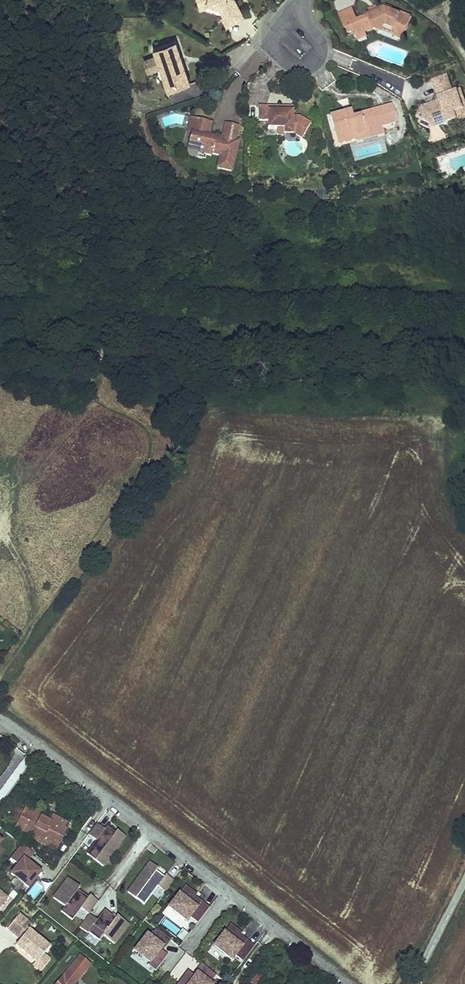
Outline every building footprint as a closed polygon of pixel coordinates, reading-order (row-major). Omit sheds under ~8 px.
[(200,9),(221,10),(218,4),(206,2),(206,0),(202,0),(198,1),(200,9)] [(206,2),(218,4),(221,10),(223,13),(221,15),(227,25),(244,15),(236,0),(206,0),(206,2)] [(352,8),(338,14),(346,34),(352,31),(353,34),(363,29),(364,32),(374,28),(381,31),(383,27),(387,25),(394,28),(393,31),(394,36),(402,38),(410,18),(400,14),(399,16),(391,13),(393,8),(386,4),(376,9),(377,11),(370,14),(356,20),(352,8)] [(377,11),(376,9),(375,6),(368,9),(370,14),(377,11)] [(383,27),(381,31),(394,36),(393,31),(394,28),(387,25),(383,27)] [(363,29),(353,34),(356,41),(366,37),(364,32),(363,29)] [(176,41),(153,49),(168,90),(190,82),(176,41)] [(256,71),(263,58),(256,54),(251,61),(253,62),(250,68),(256,71)] [(447,75),(432,80),(437,94),(438,97),(435,103),(432,104),(422,107),(417,119),(420,121),(432,126),(435,121),(456,113),(458,121),(458,122),(464,120),(464,100),(461,89),(454,92),(447,75)] [(377,110),(381,126),(382,126),(397,122),(392,105),(377,110)] [(260,106),(259,106),(259,121),(268,121),(268,128),(279,128),(296,128),(297,131),(295,135),(302,139),(311,123),(300,116),(293,116),(293,110),(281,110),(281,106),(260,106)] [(356,140),(355,134),(378,127),(379,127),(374,110),(359,114),(361,121),(354,122),(352,116),(351,111),(329,117),(337,145),(356,140)] [(432,126),(420,121),(418,124),(431,130),(458,121),(456,113),(435,121),(432,126)] [(361,121),(359,114),(352,116),(354,122),(361,121)] [(197,131),(200,118),(192,116),(189,129),(192,130),(197,131)] [(231,172),(238,141),(223,137),(215,135),(215,138),(209,137),(213,121),(200,118),(197,131),(192,130),(187,149),(198,152),(198,153),(204,155),(204,154),(211,155),(212,153),(221,155),(218,169),(231,172)] [(226,123),(223,137),(238,141),(242,127),(226,123)] [(356,140),(357,141),(380,134),(378,127),(355,134),(356,140)] [(9,820),(18,824),(26,807),(17,803),(9,820)] [(43,816),(26,807),(18,824),(16,827),(34,835),(33,838),(45,844),(47,840),(55,844),(59,834),(56,832),(59,825),(64,827),(64,825),(66,822),(52,816),(50,821),(42,818),(43,816)] [(52,816),(45,812),(43,816),(42,818),(50,821),(52,816)] [(96,823),(88,834),(96,840),(86,853),(103,865),(124,836),(117,830),(115,833),(106,826),(104,829),(96,823)] [(67,827),(64,825),(64,827),(59,825),(56,832),(59,834),(55,844),(47,840),(45,844),(56,850),(67,827)] [(33,852),(22,843),(10,857),(18,864),(11,873),(28,887),(41,871),(27,860),(33,852)] [(150,862),(127,892),(144,904),(158,886),(166,892),(174,880),(166,874),(164,877),(156,870),(158,868),(150,862)] [(68,878),(53,898),(64,906),(61,911),(72,919),(81,908),(89,914),(99,901),(90,894),(88,897),(78,889),(80,887),(68,878)] [(186,885),(169,906),(187,920),(190,916),(198,922),(210,906),(201,900),(200,902),(194,898),(197,893),(186,885)] [(89,914),(79,926),(88,933),(89,932),(100,940),(103,935),(115,943),(129,924),(117,915),(115,917),(105,909),(97,920),(89,914)] [(34,924),(19,912),(7,927),(20,938),(15,944),(24,951),(26,949),(29,952),(27,954),(35,960),(37,962),(44,953),(50,945),(30,929),(34,924)] [(231,923),(215,944),(232,958),(236,954),(244,960),(256,944),(247,938),(246,940),(240,935),(243,931),(231,923)] [(147,934),(135,951),(150,962),(148,964),(155,970),(167,955),(162,951),(171,939),(156,928),(149,936),(147,934)] [(50,958),(44,953),(37,962),(35,960),(32,964),(40,971),(50,958)] [(79,955),(75,961),(86,970),(90,964),(79,955)] [(75,961),(56,983),(75,983),(74,983),(86,970),(75,961)] [(201,963),(193,973),(188,969),(177,983),(213,983),(210,982),(216,974),(201,963)] [(254,969),(247,980),(253,983),(255,983),(262,974),(254,969)]
